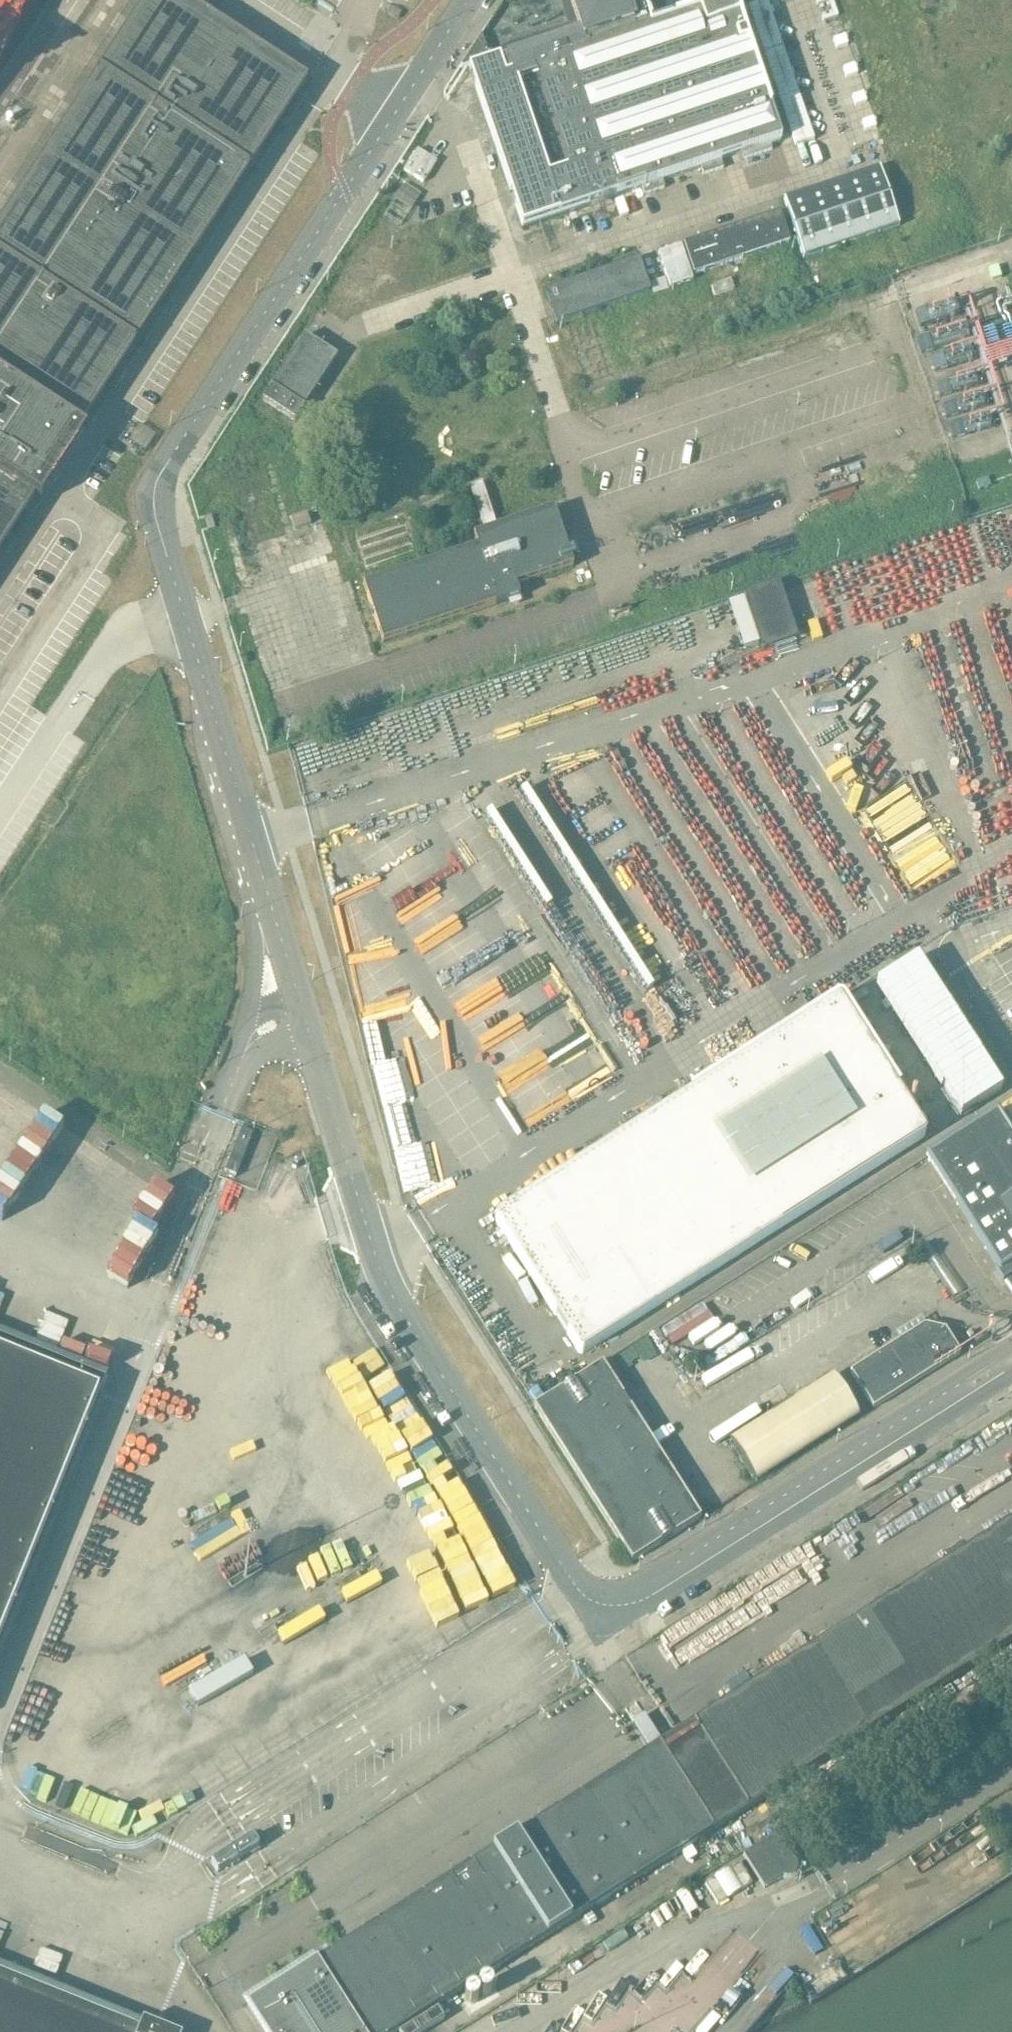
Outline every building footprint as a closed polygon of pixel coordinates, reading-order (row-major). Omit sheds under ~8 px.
[(305,84),(306,83),(179,0),(145,0),(0,222),(0,551),(305,84)] [(749,51),(734,7),(732,1),(721,5),(714,7),(669,22),(666,13),(647,20),(643,5),(640,6),(641,8),(626,13),(624,8),(632,6),(630,0),(567,0),(568,2),(560,5),(567,27),(507,47),(500,52),(496,57),(491,59),(489,54),(488,55),(481,34),(457,71),(470,67),(477,88),(473,89),(521,230),(641,190),(643,196),(663,189),(661,183),(700,170),(702,176),(722,169),(720,163),(740,156),(741,161),(771,151),(769,146),(780,143),(769,112),(749,51)] [(416,151),(403,171),(422,184),(435,163),(416,151)] [(783,202),(802,259),(898,227),(878,169),(783,202)] [(789,244),(779,214),(682,247),(693,277),(789,244)] [(691,282),(679,247),(657,255),(668,289),(691,282)] [(593,311),(647,292),(637,262),(545,293),(555,323),(593,311)] [(713,297),(733,290),(729,281),(710,287),(713,297)] [(302,409),(336,358),(304,337),(270,388),(269,387),(268,388),(269,389),(261,402),(294,423),(302,410),(303,411),(304,410),(302,409)] [(480,484),(468,488),(483,534),(472,538),(476,549),(362,587),(381,645),(519,599),(515,587),(572,568),(552,511),(495,530),(480,484)] [(213,530),(210,518),(204,520),(207,532),(213,530)] [(777,585),(744,596),(762,651),(795,640),(777,585)] [(916,960),(876,986),(960,1117),(1000,1091),(916,960)] [(688,1092),(690,1094),(495,1218),(494,1219),(494,1220),(494,1221),(494,1222),(494,1223),(577,1353),(578,1354),(578,1355),(580,1355),(581,1355),(582,1354),(923,1138),(924,1138),(924,1137),(924,1136),(923,1135),(896,1091),(899,1089),(882,1064),(886,1061),(889,1051),(878,1048),(874,1051),(843,1002),(842,1001),(841,1000),(839,999),(838,999),(836,999),(835,999),(834,999),(688,1092)] [(996,1114),(925,1159),(924,1160),(924,1161),(924,1162),(994,1272),(993,1273),(1001,1286),(1004,1284),(1011,1296),(1011,1139),(996,1114)] [(252,1135),(241,1130),(223,1173),(234,1177),(252,1135)] [(849,1373),(872,1410),(959,1355),(944,1331),(923,1326),(849,1373)] [(98,1392),(0,1353),(0,1634),(98,1392)] [(532,1408),(630,1563),(699,1519),(601,1364),(532,1408)] [(753,1479),(860,1419),(836,1377),(729,1437),(753,1479)] [(814,1768),(1011,1642),(1011,1521),(672,1736),(315,1962),(359,2031),(397,2031),(814,1768)] [(639,1715),(631,1721),(647,1746),(656,1740),(639,1715)] [(791,1858),(789,1857),(775,1835),(742,1856),(763,1890),(781,1879),(783,1879),(785,1879),(787,1879),(789,1878),(790,1877),(792,1876),(793,1875),(794,1873),(795,1871),(796,1870),(796,1868),(796,1866),(795,1864),(795,1862),(793,1860),(792,1859),(791,1858)] [(737,1865),(704,1886),(717,1907),(750,1886),(737,1865)] [(315,1962),(245,2006),(261,2031),(359,2031),(315,1962)] [(0,1987),(0,2031),(112,2031),(0,1987)] [(744,1997),(735,1989),(719,2008),(728,2016),(744,1997)] [(142,2021),(137,2031),(168,2031),(142,2021)]
